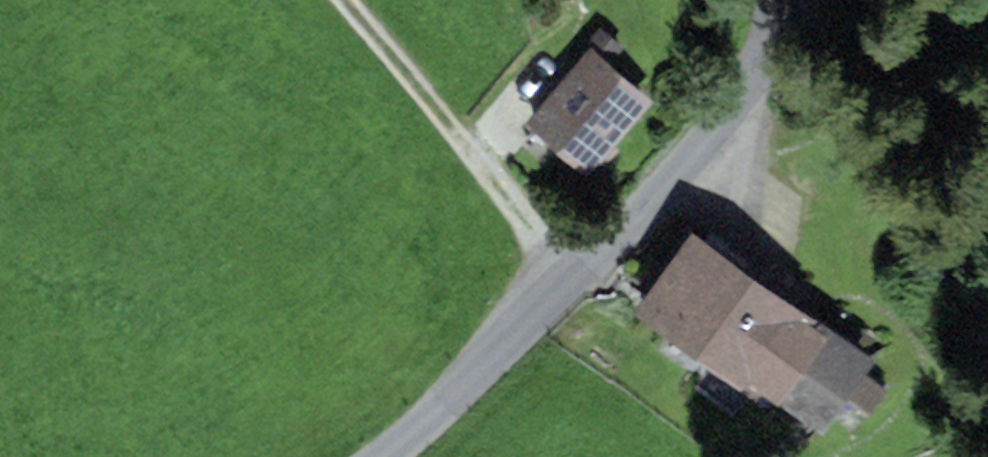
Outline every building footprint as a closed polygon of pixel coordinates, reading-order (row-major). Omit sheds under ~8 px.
[(607,52),(541,122),(602,179),(667,108),(607,52)] [(706,235),(645,313),(854,456),(900,394),(838,349),(850,330),(706,235)]
